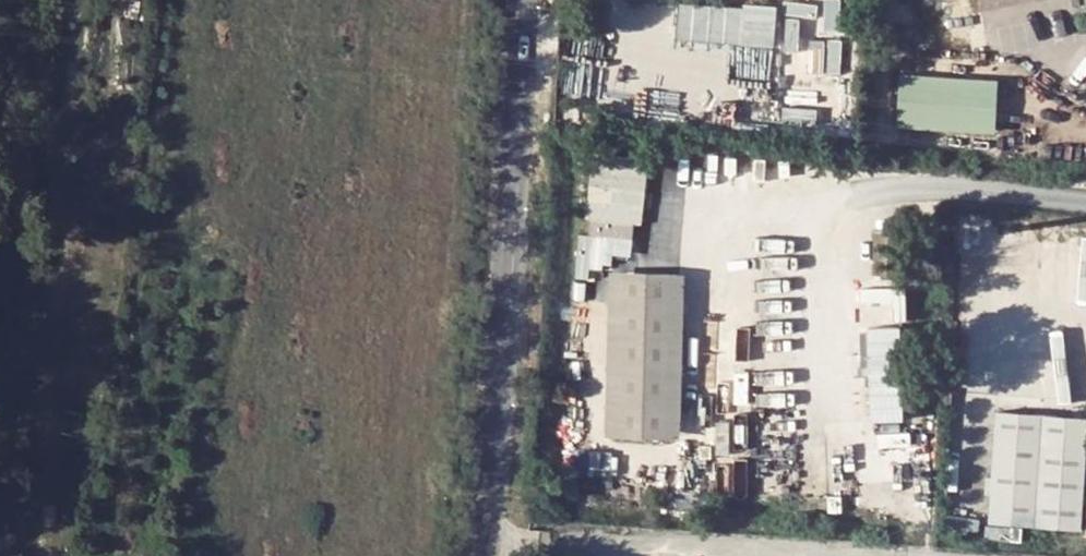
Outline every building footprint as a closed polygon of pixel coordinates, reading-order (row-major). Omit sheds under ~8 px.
[(985,8),(1022,0),(983,0),(985,8)] [(678,1),(678,40),(777,39),(776,1),(678,1)] [(1000,80),(902,75),(899,131),(996,136),(1000,80)] [(590,151),(588,220),(598,221),(597,252),(633,254),(634,222),(646,222),(648,153),(590,151)] [(613,271),(609,431),(681,435),(688,273),(613,271)] [(871,417),(903,415),(897,328),(865,330),(871,417)] [(1085,465),(1085,416),(1011,410),(997,409),(989,520),(1082,527),(1085,465)] [(11,538),(0,535),(0,555),(8,555),(11,538)]
